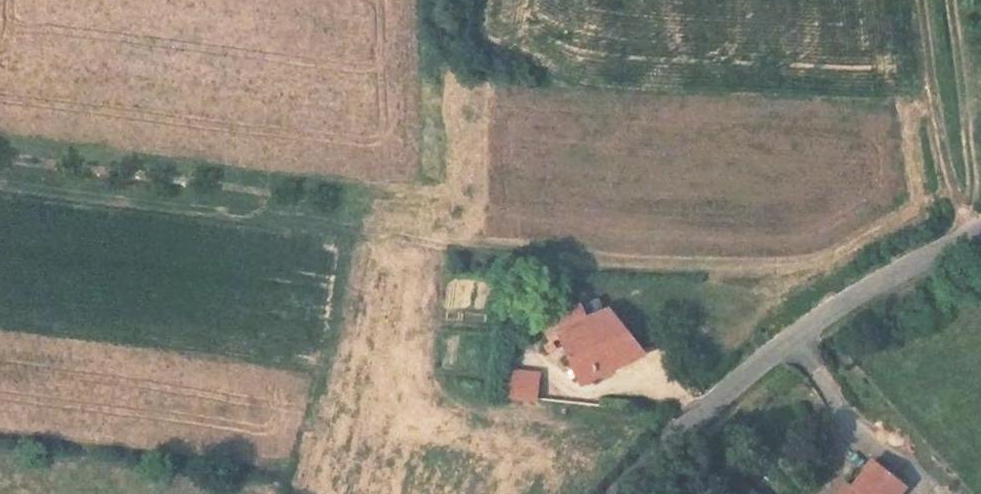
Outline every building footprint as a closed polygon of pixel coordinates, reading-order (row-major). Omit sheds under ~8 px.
[(584,382),(639,352),(607,313),(586,321),(579,306),(540,325),(547,341),(562,337),(584,382)] [(538,375),(510,371),(506,398),(535,401),(538,375)] [(870,478),(856,493),(889,493),(870,478)]
